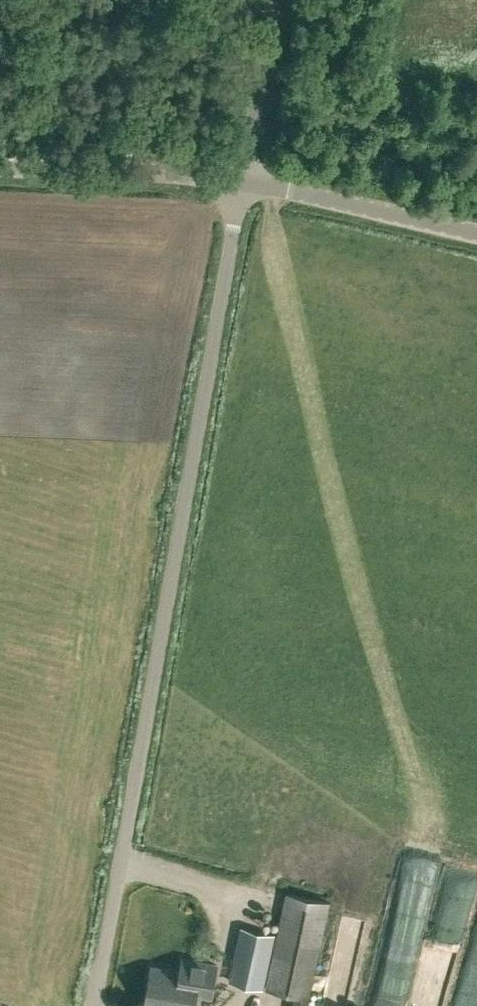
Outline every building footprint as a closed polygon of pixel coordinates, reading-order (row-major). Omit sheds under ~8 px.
[(330,903),(287,893),(267,988),(296,994),(293,1005),(308,1005),(330,903)] [(360,956),(376,925),(356,914),(340,946),(360,956)] [(263,987),(274,934),(243,928),(231,980),(263,987)] [(179,972),(200,976),(197,994),(212,997),(219,962),(182,954),(179,972)] [(421,1000),(445,1005),(453,968),(430,962),(421,1000)] [(152,1005),(195,1005),(197,994),(200,976),(179,972),(154,967),(146,1005),(152,1005)]
